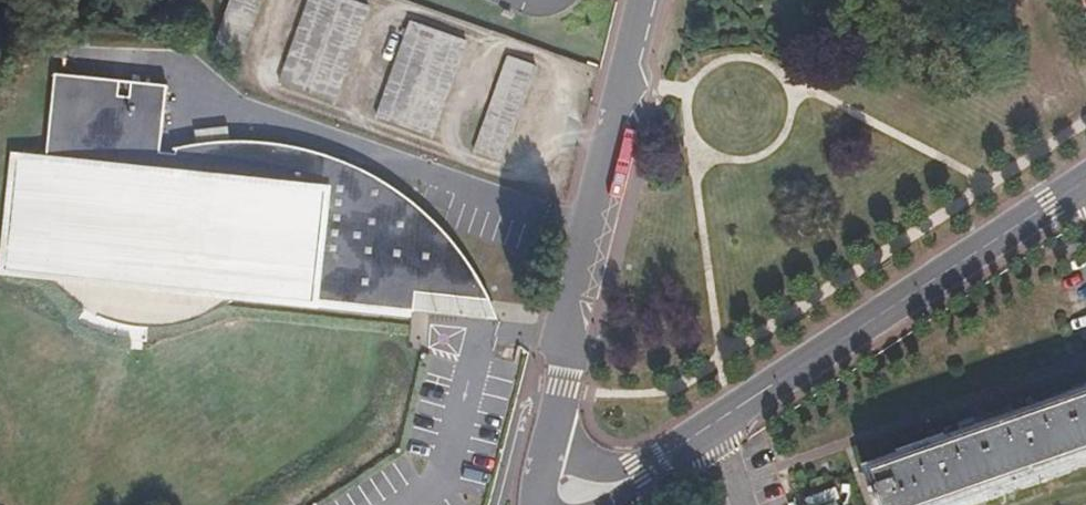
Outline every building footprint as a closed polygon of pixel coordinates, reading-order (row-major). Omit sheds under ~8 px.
[(261,0),(229,0),(214,45),(242,56),(261,0)] [(370,6),(354,0),(309,0),(281,82),(337,102),(370,6)] [(434,137),(467,41),(410,20),(377,116),(434,137)] [(502,161),(536,65),(507,55),(474,150),(502,161)] [(176,154),(161,153),(167,86),(55,75),(46,164),(19,162),(8,270),(415,311),(418,293),(491,300),(469,261),(435,221),(410,199),(386,182),(362,169),(361,173),(353,172),(354,165),(313,151),(262,142),(212,143),(174,149),(176,154)] [(491,300),(418,293),(415,311),(488,319),(491,300)] [(145,334),(165,336),(168,312),(138,309),(136,334),(145,334)] [(143,341),(164,343),(165,336),(145,334),(143,341)] [(872,469),(877,485),(869,488),(873,499),(881,495),(885,504),(931,504),(1085,450),(1085,393),(872,469)]
